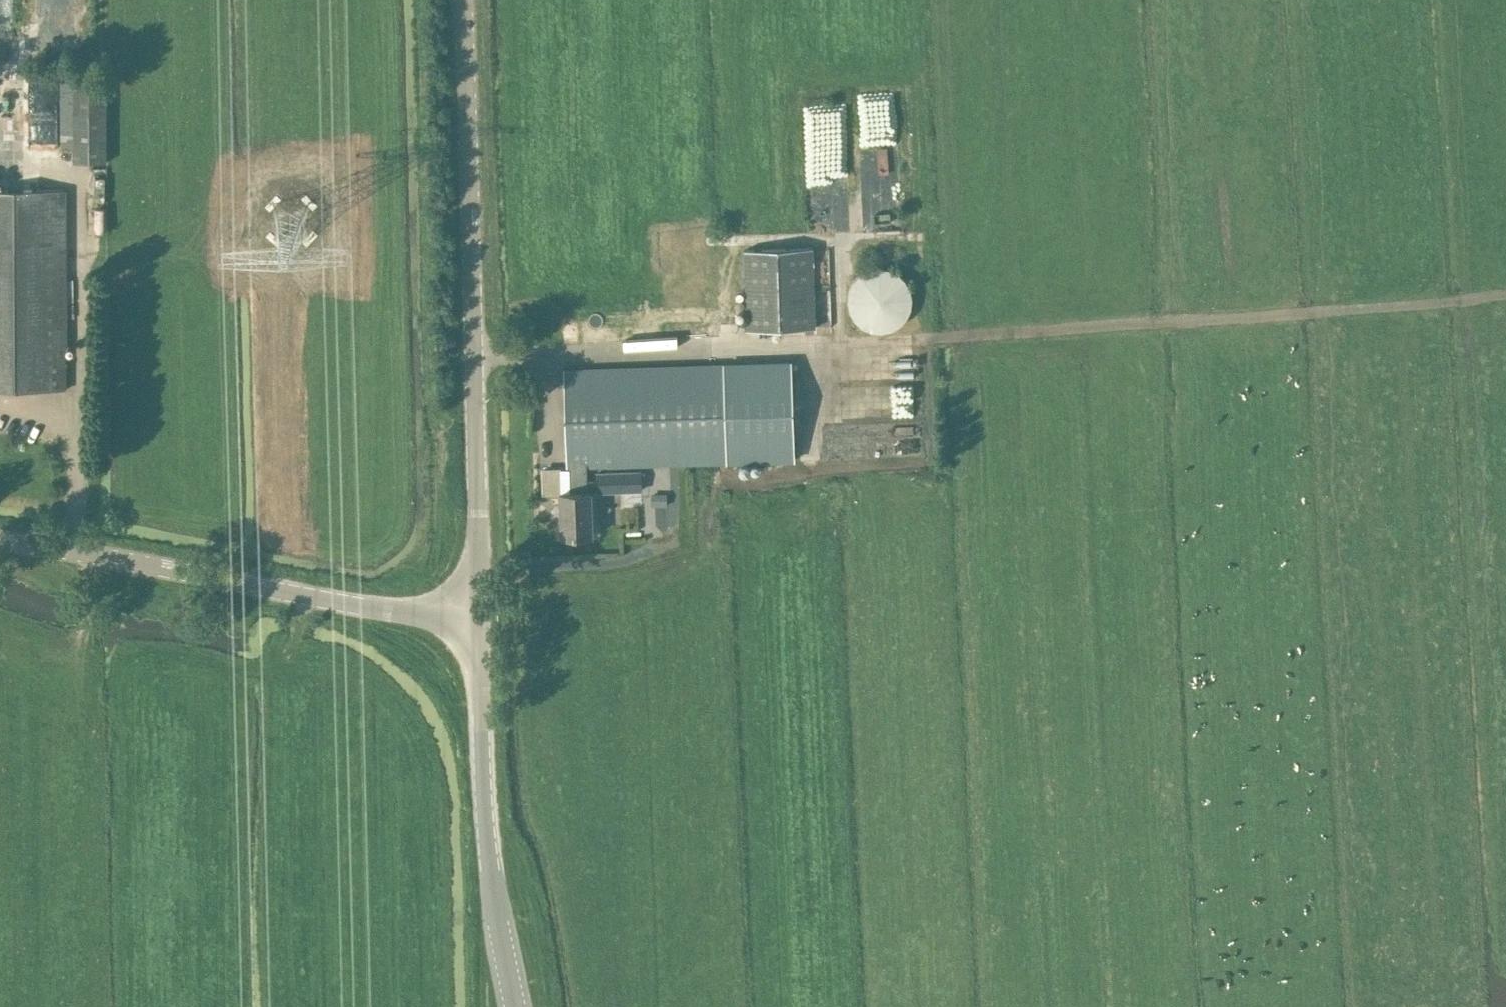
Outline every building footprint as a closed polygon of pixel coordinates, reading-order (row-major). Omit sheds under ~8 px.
[(61,146),(74,146),(74,161),(107,161),(107,81),(61,82),(61,146)] [(65,389),(65,188),(0,188),(0,389),(65,389)] [(816,328),(813,247),(743,250),(746,330),(816,328)] [(578,343),(577,319),(561,320),(562,344),(578,343)] [(561,466),(541,466),(542,493),(560,492),(561,536),(594,535),(593,490),(642,489),(641,470),(596,472),(596,479),(588,479),(587,467),(794,460),(791,362),(564,369),(567,467),(561,467),(561,466)] [(666,494),(654,494),(654,505),(666,505),(666,494)]
